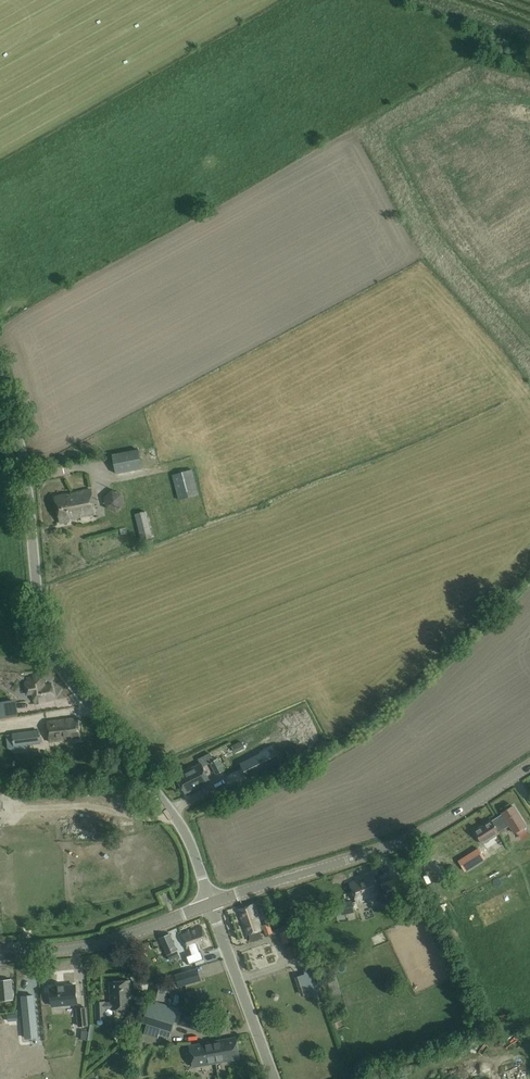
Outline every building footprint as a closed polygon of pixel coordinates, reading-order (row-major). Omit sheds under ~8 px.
[(138,450),(113,455),(116,474),(142,469),(138,450)] [(172,475),(179,501),(200,495),(193,470),(172,475)] [(116,488),(102,492),(108,511),(122,506),(116,488)] [(96,513),(91,489),(56,497),(61,523),(70,521),(70,518),(96,513)] [(153,537),(146,512),(135,514),(141,540),(153,537)] [(25,682),(27,695),(34,694),(35,703),(55,699),(52,684),(45,685),(43,675),(26,679),(27,682),(25,682)] [(0,704),(0,719),(19,716),(17,701),(0,704)] [(78,717),(47,721),(50,741),(80,737),(78,717)] [(39,730),(12,734),(6,735),(7,748),(15,747),(16,754),(28,752),(28,745),(41,744),(39,730)] [(225,770),(218,758),(210,762),(216,775),(225,770)] [(211,781),(202,763),(177,776),(186,794),(211,781)] [(254,778),(261,775),(256,765),(249,768),(254,778)] [(529,816),(529,810),(526,803),(516,809),(523,820),(529,816)] [(499,833),(506,828),(499,816),(491,821),(476,831),(484,843),(499,833)] [(460,860),(466,870),(485,859),(479,849),(460,860)] [(410,860),(400,865),(407,882),(419,876),(410,860)] [(375,874),(351,884),(358,903),(383,893),(375,874)] [(337,916),(355,912),(353,901),(335,905),(337,916)] [(270,922),(261,925),(257,913),(259,913),(256,904),(239,909),(248,934),(260,930),(261,931),(264,930),(266,936),(274,933),(270,922)] [(180,948),(187,945),(189,950),(198,946),(199,948),(209,944),(203,928),(183,935),(185,939),(177,942),(180,948)] [(280,932),(283,943),(294,940),(291,929),(280,932)] [(179,956),(177,950),(178,950),(171,934),(161,938),(168,954),(167,954),(170,960),(179,956)] [(286,948),(289,960),(299,957),(296,945),(286,948)] [(197,968),(176,975),(180,986),(200,980),(197,968)] [(312,992),(305,974),(298,976),(305,995),(312,992)] [(0,980),(0,1001),(13,1000),(11,979),(0,980)] [(106,1009),(132,1008),(131,981),(110,981),(111,1003),(105,1003),(105,1002),(95,1002),(96,1020),(106,1019),(106,1009)] [(165,985),(155,983),(153,995),(155,996),(154,1001),(165,1003),(167,991),(164,990),(165,985)] [(80,1008),(78,990),(53,993),(55,1011),(76,1008),(80,1008)] [(37,1037),(33,995),(22,997),(26,1038),(37,1037)] [(179,1009),(150,1000),(143,1023),(172,1031),(179,1009)] [(80,1008),(76,1008),(78,1027),(89,1026),(87,1007),(80,1008)] [(185,1008),(180,1025),(198,1032),(204,1014),(185,1008)] [(189,1046),(193,1067),(240,1059),(237,1038),(189,1046)]
